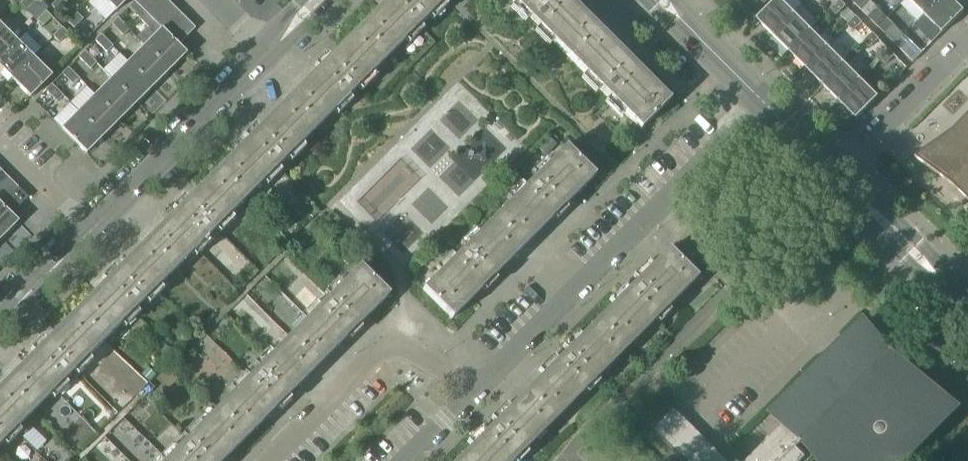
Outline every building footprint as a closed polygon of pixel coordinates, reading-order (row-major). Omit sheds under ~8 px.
[(74,312),(0,387),(0,444),(165,279),(445,0),(387,0),(74,312)] [(26,10),(35,1),(33,0),(24,0),(20,4),(26,10)] [(57,11),(66,3),(63,0),(56,0),(51,5),(57,11)] [(116,12),(127,0),(104,0),(116,12)] [(143,11),(153,0),(136,0),(134,2),(143,11)] [(152,20),(169,3),(166,0),(153,0),(143,11),(145,13),(152,20)] [(568,59),(640,130),(669,101),(668,100),(648,80),(568,0),(510,0),(568,59)] [(772,34),(793,13),(781,0),(776,0),(757,19),(772,34)] [(840,0),(839,0),(830,8),(836,14),(845,6),(840,0)] [(923,14),(937,0),(910,0),(923,14)] [(923,14),(942,33),(964,11),(953,0),(937,0),(923,14)] [(861,10),(867,16),(876,7),(870,1),(861,10)] [(145,13),(143,11),(134,2),(128,8),(139,19),(145,13)] [(152,20),(161,29),(165,24),(177,12),(169,3),(152,20)] [(772,34),(788,50),(810,29),(817,22),(800,6),(793,13),(772,34)] [(51,18),(45,12),(36,20),(42,26),(51,18)] [(165,24),(161,29),(169,37),(186,20),(177,12),(165,24)] [(68,22),(74,28),(82,20),(76,14),(68,22)] [(861,22),(855,16),(847,25),(853,31),(861,22)] [(117,18),(111,24),(123,36),(129,30),(117,18)] [(878,27),(894,43),(902,35),(892,24),(893,24),(887,18),(878,27)] [(186,20),(169,37),(177,46),(194,29),(186,20)] [(16,41),(0,25),(0,58),(16,41)] [(68,34),(62,28),(53,37),(59,43),(68,34)] [(161,29),(144,45),(169,70),(186,54),(177,46),(169,37),(161,29)] [(788,50),(805,67),(826,45),(810,29),(788,50)] [(878,38),(872,32),(863,41),(869,47),(878,38)] [(900,49),(913,62),(922,53),(903,34),(902,35),(894,43),(900,49)] [(101,35),(95,41),(106,52),(112,46),(101,35)] [(11,79),(32,57),(16,41),(0,58),(0,68),(11,79)] [(144,45),(128,62),(153,87),(169,70),(144,45)] [(805,67),(821,83),(843,62),(826,45),(805,67)] [(894,55),(888,49),(880,58),(886,64),(894,55)] [(84,52),(78,58),(90,69),(96,63),(84,52)] [(32,57),(11,79),(29,98),(51,76),(32,57)] [(128,62),(111,79),(136,104),(153,87),(128,62)] [(821,83),(837,100),(859,78),(843,62),(821,83)] [(68,68),(62,74),(73,85),(79,79),(68,68)] [(859,78),(837,100),(856,119),(878,97),(859,78)] [(111,79),(95,95),(120,120),(136,104),(111,79)] [(51,85),(45,91),(57,102),(63,96),(51,85)] [(95,95),(78,112),(103,137),(120,120),(95,95)] [(103,137),(78,112),(61,129),(86,154),(103,137)] [(949,188),(967,206),(967,117),(951,134),(945,138),(917,157),(913,160),(945,184),(949,188)] [(545,155),(555,145),(548,138),(538,148),(545,155)] [(452,318),(573,197),(593,177),(593,178),(594,176),(565,147),(422,290),(451,320),(452,318)] [(9,180),(0,171),(0,189),(9,180)] [(1,206),(18,189),(9,180),(0,189),(0,205),(1,206)] [(18,189),(1,206),(10,215),(27,198),(18,189)] [(1,239),(17,222),(10,215),(1,206),(0,205),(0,237),(1,239)] [(456,460),(514,460),(697,279),(667,249),(666,251),(650,267),(456,460)] [(249,435),(387,297),(388,296),(359,266),(165,460),(164,460),(223,460),(249,435)] [(783,420),(802,443),(817,460),(908,460),(929,440),(921,430),(945,401),(953,408),(956,405),(891,350),(866,321),(863,323),(871,332),(862,340),(839,361),(830,369),(821,378),(812,387),(803,396),(795,406),(783,420)] [(719,455),(717,456),(713,452),(714,450),(674,410),(654,430),(685,460),(726,460),(719,455)] [(805,457),(795,447),(798,443),(800,444),(802,443),(783,420),(773,413),(771,416),(782,425),(747,460),(800,460),(805,457)]
